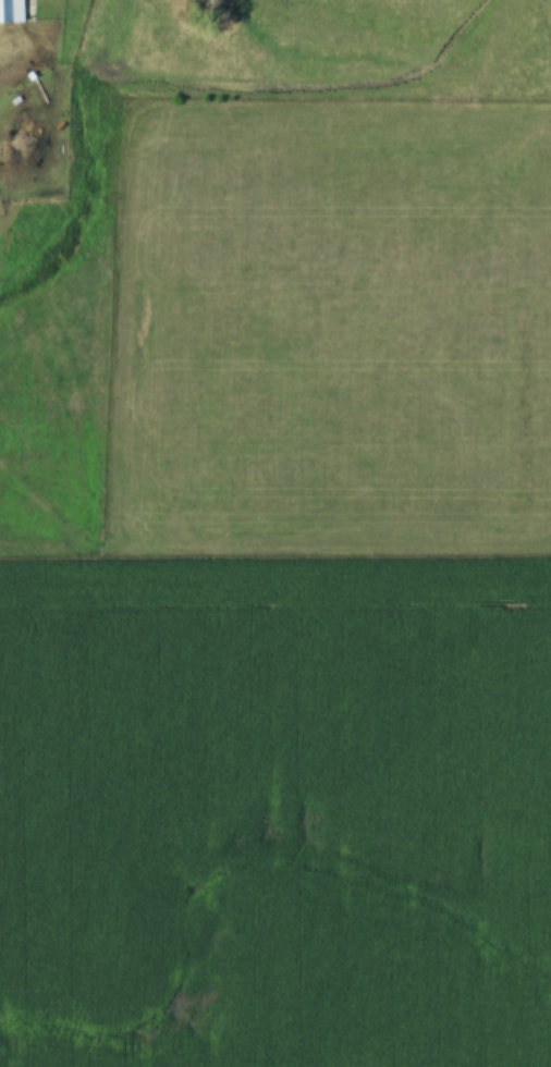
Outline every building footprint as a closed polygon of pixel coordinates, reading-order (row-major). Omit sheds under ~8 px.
[(25,24),(25,0),(0,0),(0,24),(25,24)]
